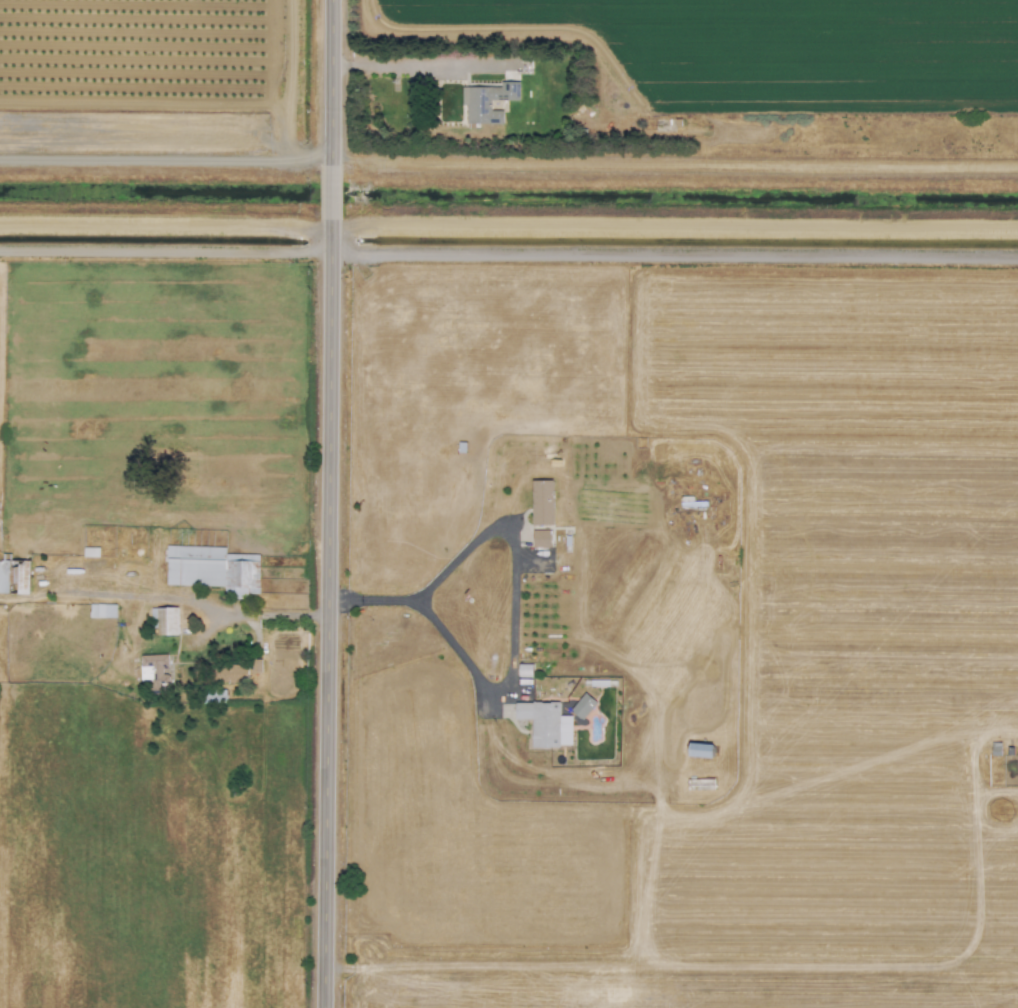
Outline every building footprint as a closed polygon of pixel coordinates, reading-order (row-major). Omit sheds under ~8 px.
[(503,124),(503,111),(491,111),(491,100),(519,100),(520,82),(500,82),(500,87),(461,87),(461,105),(467,105),(467,124),(503,124)] [(529,479),(529,523),(550,523),(550,478),(529,479)] [(549,546),(549,531),(533,530),(532,545),(549,546)] [(166,585),(224,586),(224,596),(248,597),(248,593),(259,594),(259,555),(225,554),(225,547),(167,546),(166,585)] [(29,560),(0,560),(0,593),(8,593),(8,583),(18,584),(18,594),(29,594),(29,560)] [(157,635),(179,635),(178,608),(151,608),(151,628),(157,628),(157,635)] [(140,656),(140,680),(154,680),(155,690),(168,689),(168,672),(169,672),(168,655),(140,656)] [(226,690),(202,689),(201,703),(226,703),(226,690)] [(582,720),(597,702),(584,692),(570,710),(582,720)] [(513,701),(513,717),(528,717),(529,745),(557,744),(557,701),(513,701)] [(689,757),(713,758),(713,744),(689,743),(689,757)]
